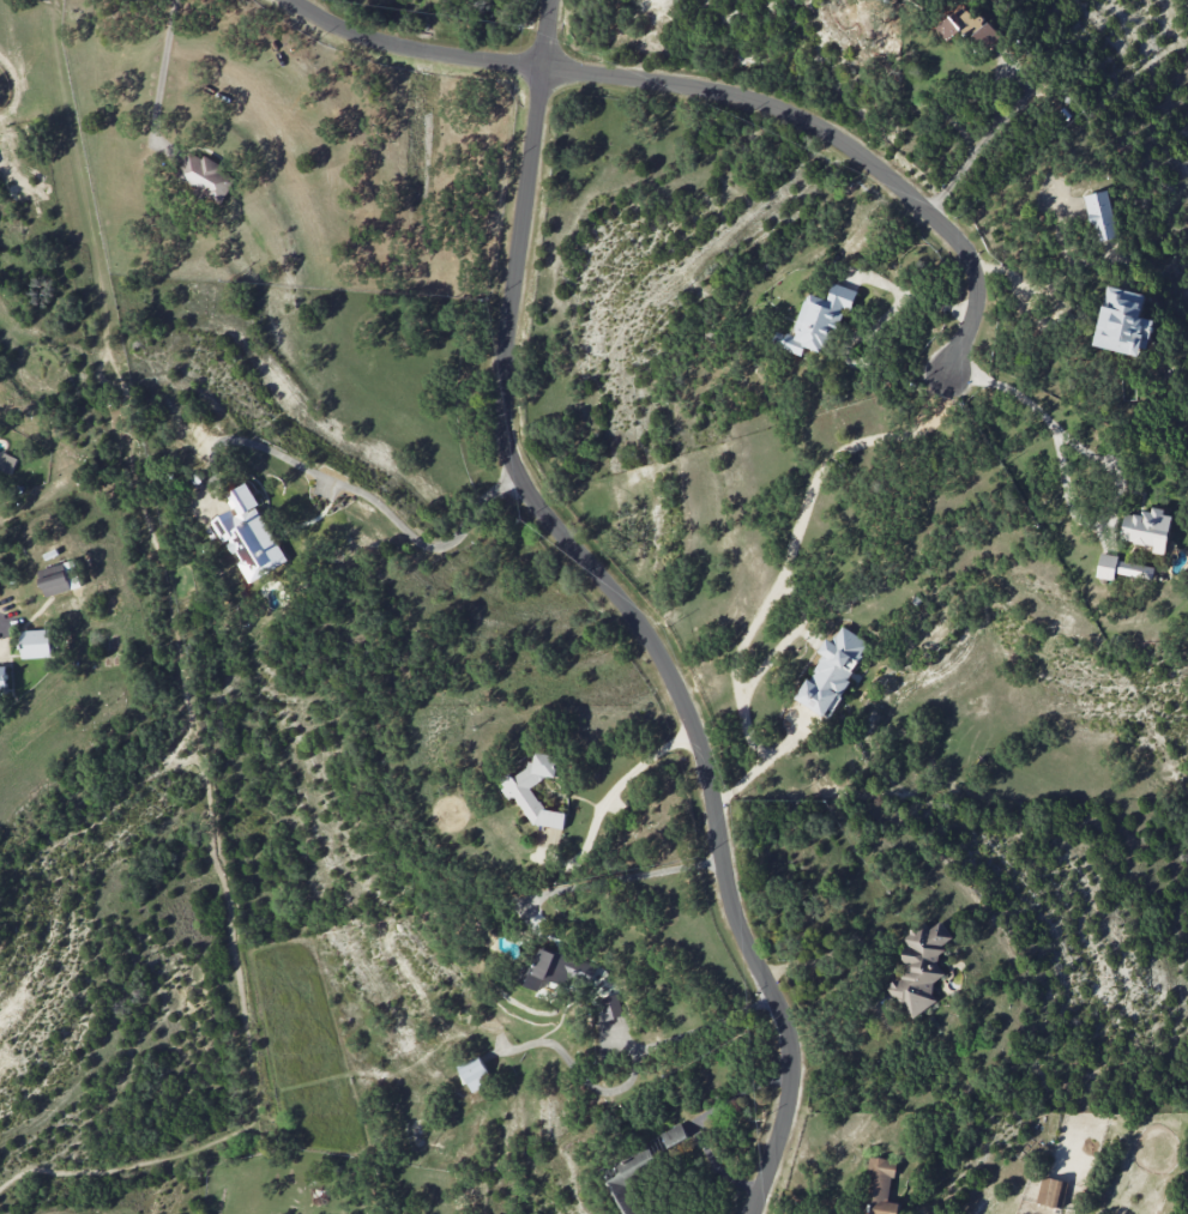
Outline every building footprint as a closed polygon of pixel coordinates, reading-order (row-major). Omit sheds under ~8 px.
[(956,20),(971,37),(987,23),(980,15),(976,18),(968,9),(956,20)] [(961,30),(950,16),(936,27),(947,41),(961,30)] [(1001,36),(990,22),(973,36),(985,50),(1001,36)] [(221,203),(236,174),(202,156),(201,157),(189,151),(175,179),(221,203)] [(1117,237),(1108,190),(1084,195),(1093,242),(1117,237)] [(857,290),(834,282),(828,300),(807,293),(793,335),(786,332),(781,348),(801,355),(804,347),(826,355),(842,308),(850,311),(857,290)] [(1093,346),(1139,355),(1140,347),(1147,349),(1153,320),(1140,317),(1145,294),(1106,286),(1093,346)] [(4,453),(0,461),(0,470),(10,475),(17,459),(4,453)] [(211,520),(230,556),(234,554),(249,582),(287,562),(246,483),(225,494),(233,509),(211,520)] [(1172,516),(1163,514),(1164,510),(1143,507),(1142,515),(1125,512),(1120,540),(1154,546),(1153,552),(1165,554),(1172,516)] [(1155,565),(1099,555),(1096,577),(1113,580),(1114,573),(1152,579),(1155,565)] [(46,597),(78,587),(75,577),(73,572),(76,571),(72,561),(38,571),(46,597)] [(795,699),(828,717),(870,642),(841,626),(832,641),(828,639),(795,699)] [(21,630),(22,658),(52,657),(51,629),(21,630)] [(532,823),(563,828),(565,813),(544,809),(530,787),(547,776),(554,777),(556,761),(551,753),(535,751),(533,762),(514,774),(507,773),(503,776),(500,794),(515,797),(532,823)] [(912,1018),(939,999),(929,985),(946,973),(933,954),(954,939),(941,921),(929,929),(924,921),(903,936),(910,946),(898,955),(909,970),(888,985),(912,1018)] [(540,990),(543,979),(565,986),(569,974),(588,980),(592,964),(540,948),(534,967),(522,963),(516,983),(540,990)] [(599,998),(604,1020),(622,1016),(617,994),(599,998)] [(460,1068),(470,1091),(492,1082),(482,1059),(460,1068)] [(682,1124),(615,1157),(623,1174),(608,1181),(624,1213),(645,1213),(633,1190),(647,1183),(644,1176),(660,1168),(654,1156),(689,1139),(682,1124)] [(899,1202),(891,1202),(893,1159),(866,1157),(863,1213),(898,1213),(899,1202)] [(1060,1207),(1022,1201),(1019,1213),(1059,1213),(1060,1207)]
